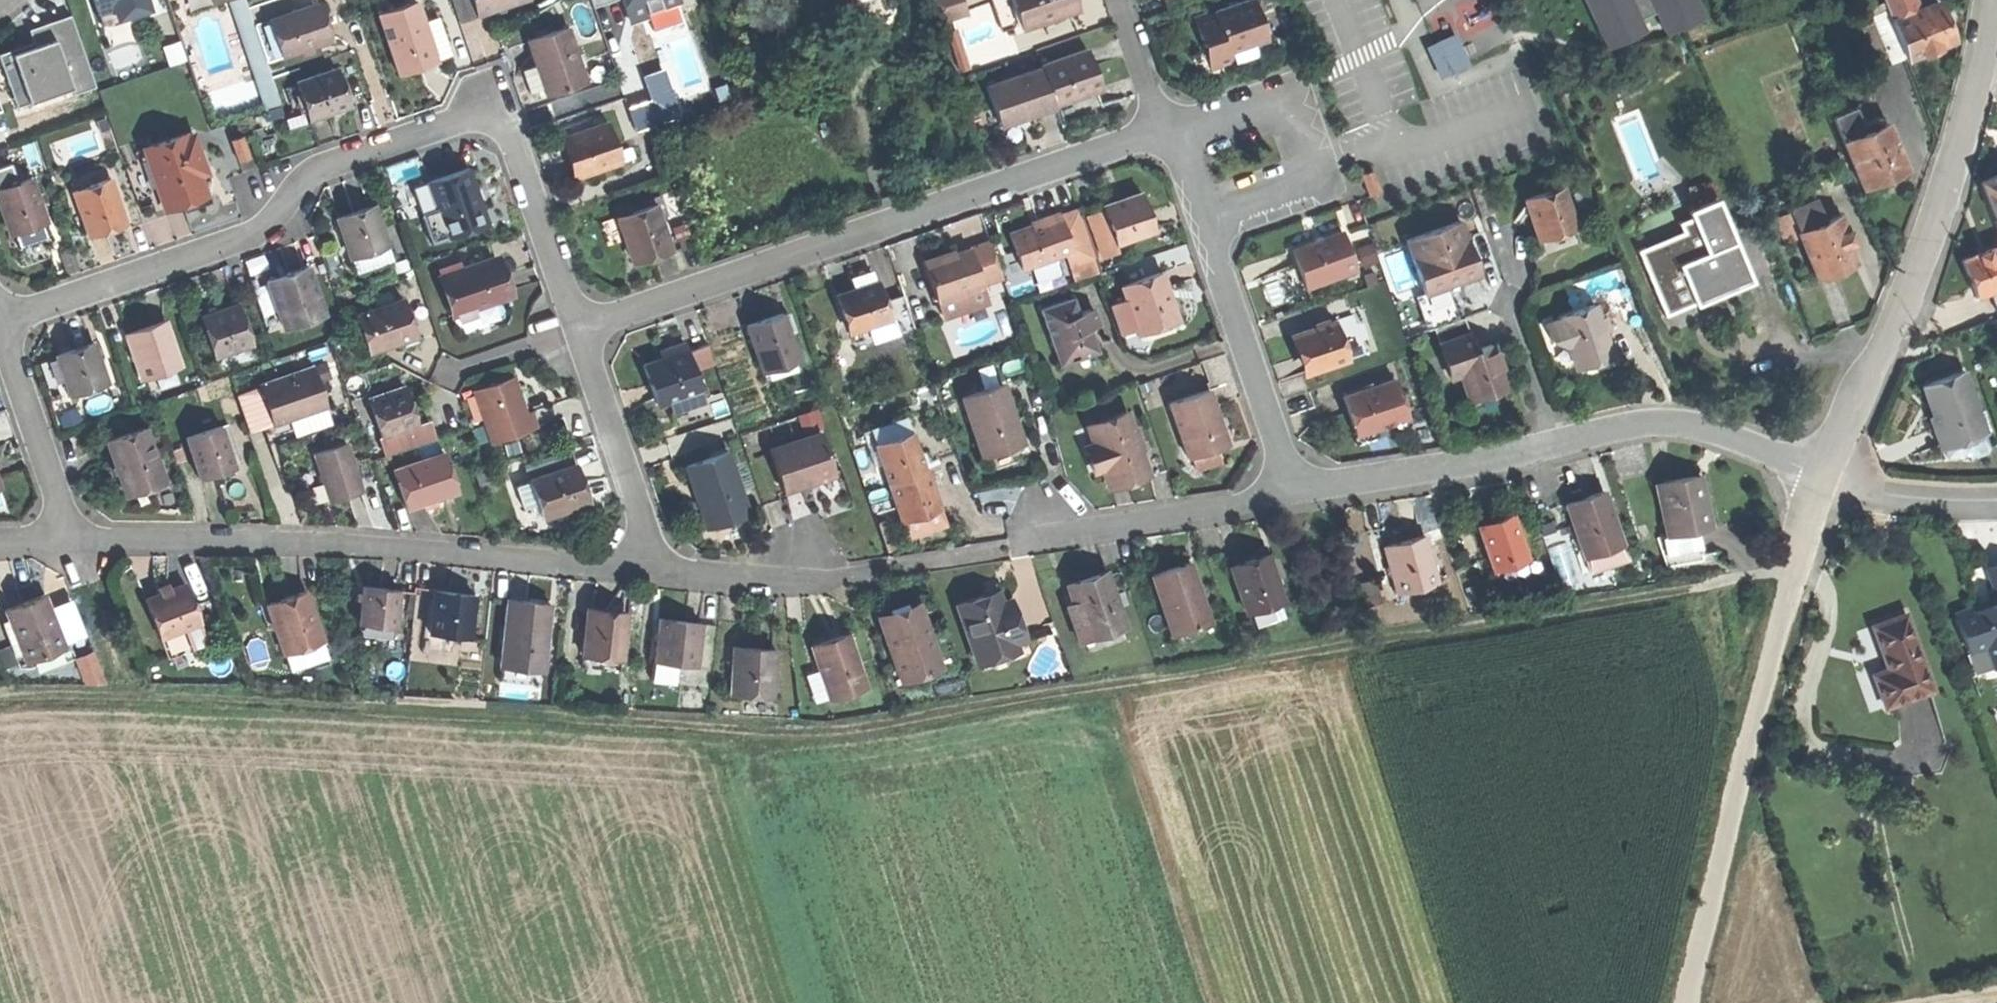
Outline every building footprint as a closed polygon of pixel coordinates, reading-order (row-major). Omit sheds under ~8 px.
[(99,11),(122,3),(133,0),(95,0),(99,11)] [(137,0),(133,0),(122,3),(126,14),(140,10),(137,0)] [(480,14),(508,5),(524,0),(475,0),(480,14)] [(686,0),(625,0),(635,30),(690,11),(686,0)] [(941,20),(966,12),(963,0),(934,0),(941,20)] [(1022,23),(1014,0),(993,0),(1003,29),(1022,23)] [(1023,27),(1080,8),(1078,0),(1014,0),(1022,23),(1023,27)] [(1194,18),(1199,31),(1201,39),(1208,37),(1216,60),(1230,56),(1226,43),(1243,37),(1251,42),(1265,38),(1252,0),(1246,0),(1194,18)] [(1608,46),(1644,29),(1637,10),(1632,0),(1587,0),(1608,46)] [(1637,10),(1653,3),(1652,0),(1632,0),(1637,10)] [(1653,3),(1666,31),(1703,15),(1696,0),(1652,0),(1653,3)] [(1887,10),(1889,13),(1905,7),(1902,0),(1883,0),(1887,10)] [(271,17),(283,54),(311,45),(333,38),(321,2),(271,17)] [(418,68),(437,62),(417,2),(380,15),(400,74),(418,68)] [(126,14),(122,3),(99,11),(102,22),(126,14)] [(1906,57),(1906,59),(1924,52),(1935,48),(1954,41),(1939,3),(1892,21),(1896,32),(1906,57)] [(1873,15),(1881,38),(1896,32),(1892,21),(1889,13),(1887,10),(1873,15)] [(69,16),(27,30),(32,44),(0,55),(0,63),(16,109),(71,90),(73,96),(94,89),(69,16)] [(130,21),(106,29),(112,49),(124,44),(128,56),(163,44),(167,56),(186,50),(177,25),(136,39),(130,21)] [(538,71),(546,95),(585,82),(567,28),(528,41),(538,71)] [(1891,62),(1906,57),(1896,32),(1881,38),(1891,62)] [(1209,63),(1216,60),(1208,37),(1201,39),(1209,63)] [(1458,38),(1438,47),(1450,73),(1470,64),(1458,38)] [(1041,64),(1042,67),(1055,105),(1096,90),(1102,88),(1088,48),(1041,64)] [(987,86),(1001,127),(1028,118),(1057,108),(1055,105),(1042,67),(987,86)] [(336,68),(297,81),(308,115),(328,109),(348,102),(336,68)] [(1101,104),(1096,90),(1055,105),(1057,108),(1060,118),(1082,110),(1101,104)] [(1833,115),(1844,140),(1865,131),(1862,123),(1866,122),(1859,104),(1833,115)] [(1862,123),(1865,131),(1888,122),(1886,117),(1880,120),(1878,117),(1866,122),(1862,123)] [(1885,179),(1907,170),(1888,122),(1865,131),(1844,140),(1863,188),(1885,179)] [(568,140),(579,175),(621,162),(609,123),(597,127),(599,131),(568,140)] [(597,127),(566,136),(568,140),(599,131),(597,127)] [(196,131),(189,133),(196,152),(202,150),(196,131)] [(187,198),(209,191),(196,152),(189,133),(147,147),(166,205),(187,198)] [(234,136),(239,156),(250,153),(245,133),(234,136)] [(573,177),(579,175),(568,140),(566,136),(560,138),(567,160),(573,177)] [(1373,170),(1362,174),(1369,195),(1380,191),(1373,170)] [(438,211),(448,240),(488,227),(480,204),(477,194),(470,171),(430,184),(438,211)] [(1996,218),(1996,173),(1993,175),(1981,180),(1996,218)] [(77,188),(92,232),(110,226),(127,221),(113,176),(77,188)] [(12,233),(29,227),(47,221),(33,178),(0,189),(0,197),(12,233)] [(414,185),(405,188),(408,198),(402,200),(407,214),(423,209),(414,185)] [(1525,200),(1539,239),(1557,233),(1577,226),(1563,187),(1525,200)] [(484,191),(477,194),(480,204),(487,202),(485,196),(484,191)] [(1104,204),(1117,243),(1154,231),(1142,192),(1122,198),(1104,204)] [(1690,216),(1705,252),(1730,241),(1712,199),(1688,209),(1690,216)] [(643,259),(671,250),(656,203),(598,222),(603,239),(608,255),(613,269),(643,259)] [(340,216),(353,255),(388,244),(375,204),(358,210),(340,216)] [(1079,209),(1062,215),(1074,251),(1066,254),(1070,265),(1095,257),(1079,209)] [(434,245),(448,240),(438,211),(424,215),(434,245)] [(1066,254),(1074,251),(1062,215),(1061,212),(1045,217),(1047,221),(1033,226),(1011,233),(1023,269),(1066,254)] [(1799,231),(1818,278),(1839,270),(1856,263),(1850,249),(1857,246),(1850,228),(1846,230),(1840,214),(1823,221),(1812,226),(1799,231)] [(1663,312),(1693,299),(1690,293),(1677,263),(1705,252),(1690,216),(1678,222),(1682,231),(1636,250),(1663,312)] [(1795,222),(1799,231),(1812,226),(1810,221),(1808,216),(1795,222)] [(1820,216),(1810,221),(1812,226),(1823,221),(1820,216)] [(1032,222),(1033,226),(1047,221),(1045,217),(1038,219),(1032,222)] [(1299,268),(1305,286),(1356,268),(1343,231),(1293,248),(1299,268)] [(603,256),(608,255),(603,239),(598,241),(603,256)] [(1413,257),(1425,293),(1462,281),(1479,275),(1468,239),(1413,257)] [(1357,248),(1365,267),(1382,259),(1374,240),(1357,248)] [(1705,252),(1677,263),(1690,293),(1710,285),(1713,293),(1729,287),(1749,278),(1733,240),(1730,241),(1705,252)] [(990,241),(970,248),(982,285),(1003,278),(990,241)] [(1961,259),(1976,296),(1983,293),(1990,291),(1996,288),(1996,245),(1980,252),(1961,259)] [(944,252),(922,260),(944,323),(990,308),(982,285),(970,248),(955,253),(946,256),(944,252)] [(1101,272),(1095,257),(1070,265),(1075,281),(1101,272)] [(442,286),(454,318),(458,316),(476,311),(507,301),(501,283),(495,264),(463,274),(465,278),(442,286)] [(272,283),(286,326),(324,313),(309,265),(297,269),(288,272),(290,277),(272,283)] [(1127,300),(1136,329),(1175,316),(1172,307),(1169,297),(1167,298),(1159,273),(1122,285),(1127,300)] [(851,277),(855,289),(878,282),(876,275),(862,280),(860,275),(851,277)] [(849,291),(836,295),(848,332),(890,319),(884,301),(878,282),(855,289),(849,291)] [(1694,302),(1713,293),(1710,285),(1690,293),(1693,299),(1694,302)] [(1985,300),(1983,293),(1976,296),(1978,303),(1985,300)] [(904,295),(884,301),(890,319),(895,334),(914,328),(904,295)] [(1041,308),(1055,350),(1074,344),(1078,357),(1100,350),(1094,332),(1092,327),(1102,323),(1097,308),(1079,314),(1073,297),(1041,308)] [(363,314),(375,352),(401,344),(400,339),(416,334),(405,300),(363,314)] [(1121,334),(1136,329),(1127,300),(1111,305),(1121,334)] [(217,356),(254,344),(241,304),(221,310),(204,316),(217,356)] [(1563,347),(1569,364),(1588,358),(1604,352),(1589,306),(1554,318),(1554,320),(1563,347)] [(478,318),(476,311),(458,316),(461,324),(478,318)] [(762,370),(798,359),(782,311),(763,317),(747,323),(762,370)] [(1177,321),(1175,316),(1136,329),(1138,334),(1177,321)] [(1347,316),(1334,320),(1347,358),(1360,354),(1355,342),(1362,339),(1356,322),(1350,325),(1347,316)] [(141,379),(182,366),(167,319),(146,326),(126,333),(141,379)] [(1304,353),(1309,371),(1347,358),(1334,320),(1297,332),(1304,353)] [(1559,348),(1563,347),(1554,320),(1538,325),(1543,340),(1559,348)] [(1104,329),(1102,323),(1092,327),(1094,332),(1099,330),(1104,329)] [(417,339),(416,334),(400,339),(401,344),(409,341),(417,339)] [(72,394),(108,383),(95,342),(76,348),(59,354),(72,394)] [(1059,364),(1078,357),(1074,344),(1055,350),(1059,364)] [(1456,360),(1468,395),(1487,389),(1505,383),(1493,348),(1456,360)] [(663,360),(644,367),(656,403),(667,399),(698,389),(686,353),(663,360)] [(264,382),(278,422),(300,414),(325,406),(312,366),(264,382)] [(1965,371),(1924,385),(1932,411),(1938,425),(1934,427),(1942,448),(1945,447),(1985,433),(1987,432),(1965,371)] [(477,390),(492,441),(540,426),(535,410),(527,412),(522,397),(517,378),(477,390)] [(1350,417),(1356,434),(1406,417),(1393,380),(1343,396),(1350,417)] [(253,430),(278,422),(264,382),(239,391),(253,430)] [(963,396),(983,456),(1002,450),(1024,443),(1004,383),(963,396)] [(369,396),(382,435),(417,424),(416,421),(411,404),(404,384),(369,396)] [(1168,402),(1187,457),(1228,444),(1216,408),(1209,388),(1168,402)] [(702,403),(698,389),(667,399),(672,413),(702,403)] [(1101,466),(1106,481),(1126,474),(1146,467),(1138,445),(1135,446),(1130,431),(1133,430),(1137,429),(1135,425),(1131,427),(1125,410),(1085,424),(1092,442),(1083,446),(1092,469),(1101,466)] [(428,417),(416,421),(417,424),(382,435),(384,442),(382,443),(386,455),(435,438),(428,417)] [(188,437),(201,477),(218,472),(237,466),(224,425),(188,437)] [(118,466),(125,489),(162,478),(146,429),(109,440),(118,466)] [(771,449),(785,492),(800,487),(811,483),(809,477),(835,469),(823,432),(771,449)] [(875,444),(887,481),(923,470),(915,448),(911,432),(875,444)] [(1989,446),(1985,433),(1945,447),(1948,456),(1962,456),(1971,453),(1977,456),(1987,452),(1989,446)] [(352,441),(318,451),(331,498),(349,493),(365,488),(352,441)] [(391,470),(406,506),(433,494),(458,484),(443,448),(391,470)] [(730,454),(687,467),(696,495),(702,493),(713,527),(749,515),(730,454)] [(546,514),(593,500),(588,483),(582,465),(535,479),(546,514)] [(836,475),(835,469),(809,477),(811,483),(836,475)] [(887,481),(899,519),(939,507),(936,497),(927,469),(923,470),(887,481)] [(1701,475),(1695,476),(1700,501),(1706,500),(1701,475)] [(1657,484),(1667,537),(1697,531),(1712,528),(1706,500),(1700,501),(1695,476),(1676,480),(1657,484)] [(1566,504),(1584,558),(1622,545),(1603,491),(1584,498),(1566,504)] [(706,529),(713,527),(702,493),(696,495),(701,512),(706,529)] [(904,536),(944,523),(939,507),(899,519),(904,536)] [(1477,526),(1491,566),(1526,554),(1512,514),(1492,520),(1477,526)] [(1703,561),(1697,531),(1667,537),(1656,539),(1666,569),(1703,561)] [(1383,547),(1395,593),(1436,582),(1424,537),(1401,543),(1383,547)] [(1231,566),(1246,613),(1283,600),(1267,554),(1247,561),(1231,566)] [(1528,561),(1526,554),(1491,566),(1493,573),(1528,561)] [(1151,575),(1172,635),(1209,622),(1188,562),(1168,570),(1151,575)] [(1988,568),(1996,590),(1989,593),(1993,603),(1988,605),(1983,607),(1982,605),(1956,614),(1970,651),(1988,645),(1996,668),(1996,667),(1996,565),(1988,568)] [(151,569),(152,576),(168,574),(167,567),(158,568),(151,569)] [(152,576),(137,579),(144,621),(186,615),(179,572),(168,574),(152,576)] [(1079,641),(1124,625),(1106,572),(1086,579),(1067,585),(1074,604),(1078,617),(1071,619),(1079,641)] [(360,622),(398,625),(401,590),(382,588),(363,587),(360,622)] [(432,633),(472,636),(476,591),(456,589),(437,587),(432,633)] [(283,597),(266,603),(283,652),(321,639),(305,590),(283,597)] [(999,592),(984,596),(986,603),(1001,599),(1000,596),(999,592)] [(27,602),(9,609),(15,624),(25,651),(29,661),(67,647),(48,594),(27,602)] [(960,603),(976,657),(1015,645),(1014,641),(1023,638),(1012,600),(1002,603),(1001,599),(986,603),(984,596),(960,603)] [(531,602),(512,600),(505,667),(547,671),(554,604),(531,602)] [(1067,607),(1071,619),(1078,617),(1074,604),(1067,607)] [(904,612),(887,618),(897,647),(893,649),(903,679),(943,666),(923,606),(904,612)] [(587,653),(625,657),(629,613),(609,611),(591,609),(587,653)] [(190,637),(186,615),(144,621),(147,643),(190,637)] [(1906,615),(1874,627),(1885,656),(1890,654),(1895,668),(1889,670),(1875,675),(1886,708),(1933,691),(1906,615)] [(658,661),(700,665),(704,623),(683,621),(662,619),(661,624),(660,641),(658,661)] [(19,654),(25,651),(15,624),(8,626),(19,654)] [(831,639),(814,645),(832,695),(868,682),(850,632),(831,639)] [(327,655),(321,639),(283,652),(277,654),(283,670),(327,655)] [(759,649),(739,647),(735,693),(778,697),(782,651),(759,649)] [(97,650),(79,655),(87,686),(106,681),(97,650)] [(1887,664),(1889,670),(1895,668),(1890,654),(1885,656),(1887,664)]
